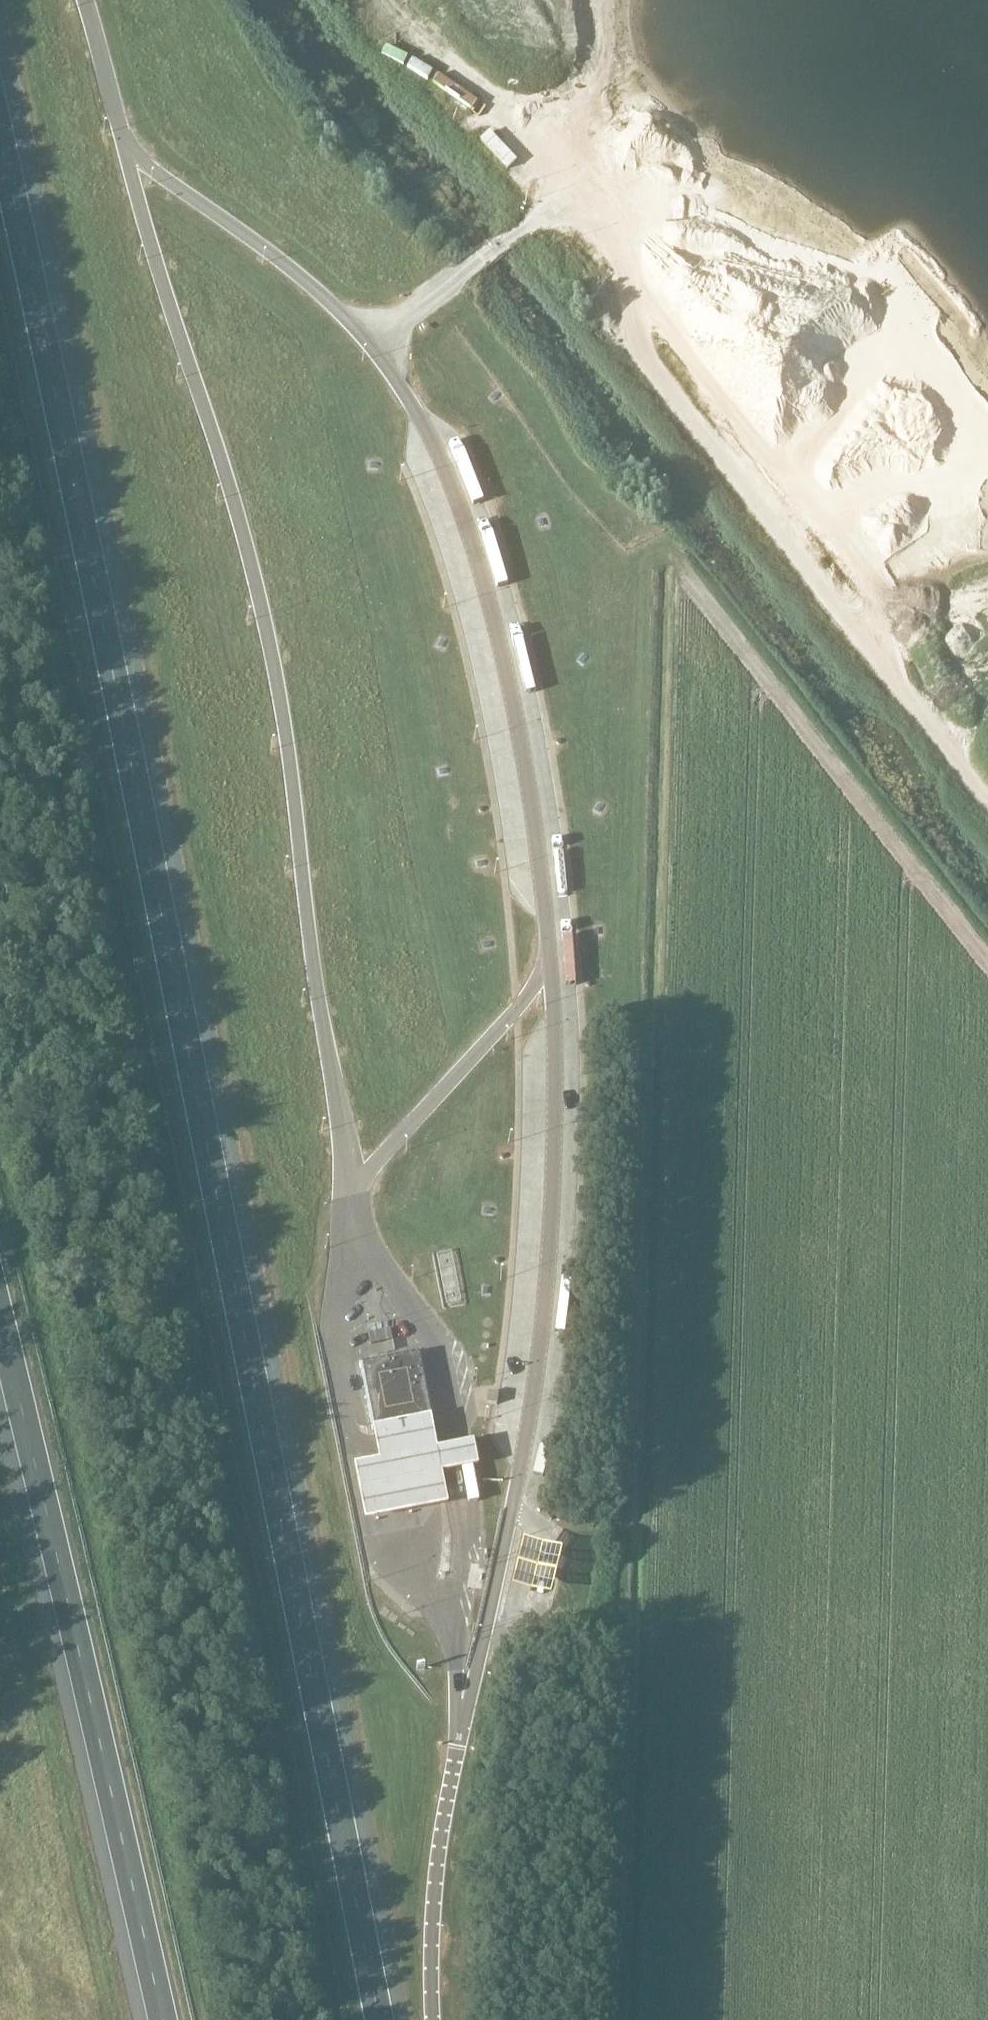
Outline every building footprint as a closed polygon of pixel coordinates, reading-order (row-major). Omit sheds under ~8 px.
[(683,2),(675,9),(681,15),(700,0),(682,0),(683,2)] [(520,208),(540,192),(489,128),(469,143),(520,208)] [(411,1350),(423,1343),(402,1307),(391,1314),(411,1350)] [(419,1354),(359,1365),(372,1431),(431,1420),(419,1354)] [(476,1473),(471,1447),(438,1453),(431,1420),(372,1431),(378,1465),(354,1470),(365,1527),(449,1510),(443,1479),(476,1473)] [(558,1552),(518,1544),(508,1591),(548,1599),(558,1552)]
